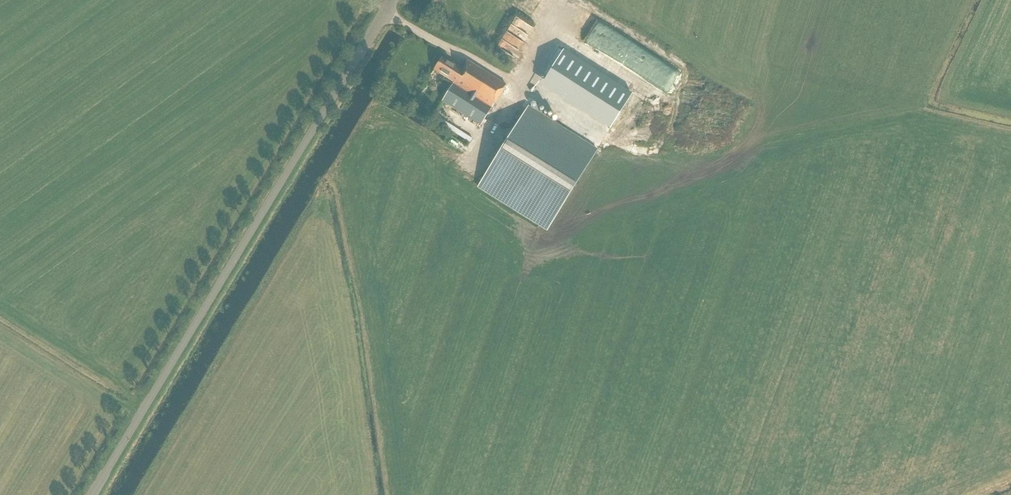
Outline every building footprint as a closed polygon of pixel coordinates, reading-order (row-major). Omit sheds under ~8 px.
[(480,126),(506,85),(467,61),(461,70),(442,58),(434,70),(454,83),(442,102),(480,126)] [(555,64),(538,91),(606,134),(623,106),(555,64)] [(597,151),(528,107),(478,187),(547,230),(597,151)]
